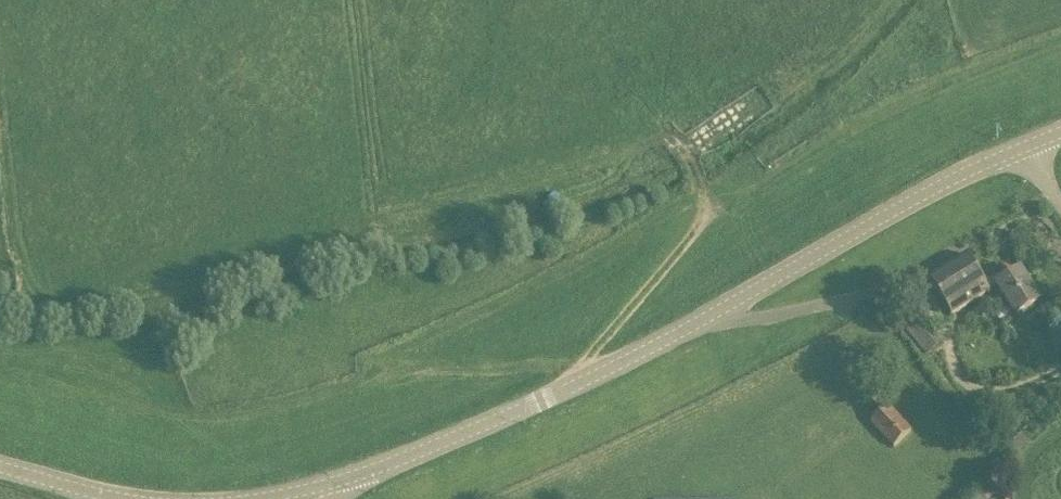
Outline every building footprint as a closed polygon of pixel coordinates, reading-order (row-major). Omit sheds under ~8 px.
[(989,291),(997,286),(1017,318),(1040,303),(1021,272),(1005,282),(998,271),(983,281),(967,254),(928,278),(952,317),(990,293),(989,291)] [(923,320),(908,332),(928,357),(943,345),(923,320)] [(971,407),(984,420),(993,412),(980,398),(978,400),(973,405),(971,407)] [(912,431),(888,405),(870,421),(894,447),(912,431)] [(1005,447),(1012,455),(1027,440),(1029,438),(1022,431),(1020,433),(1005,447)]
